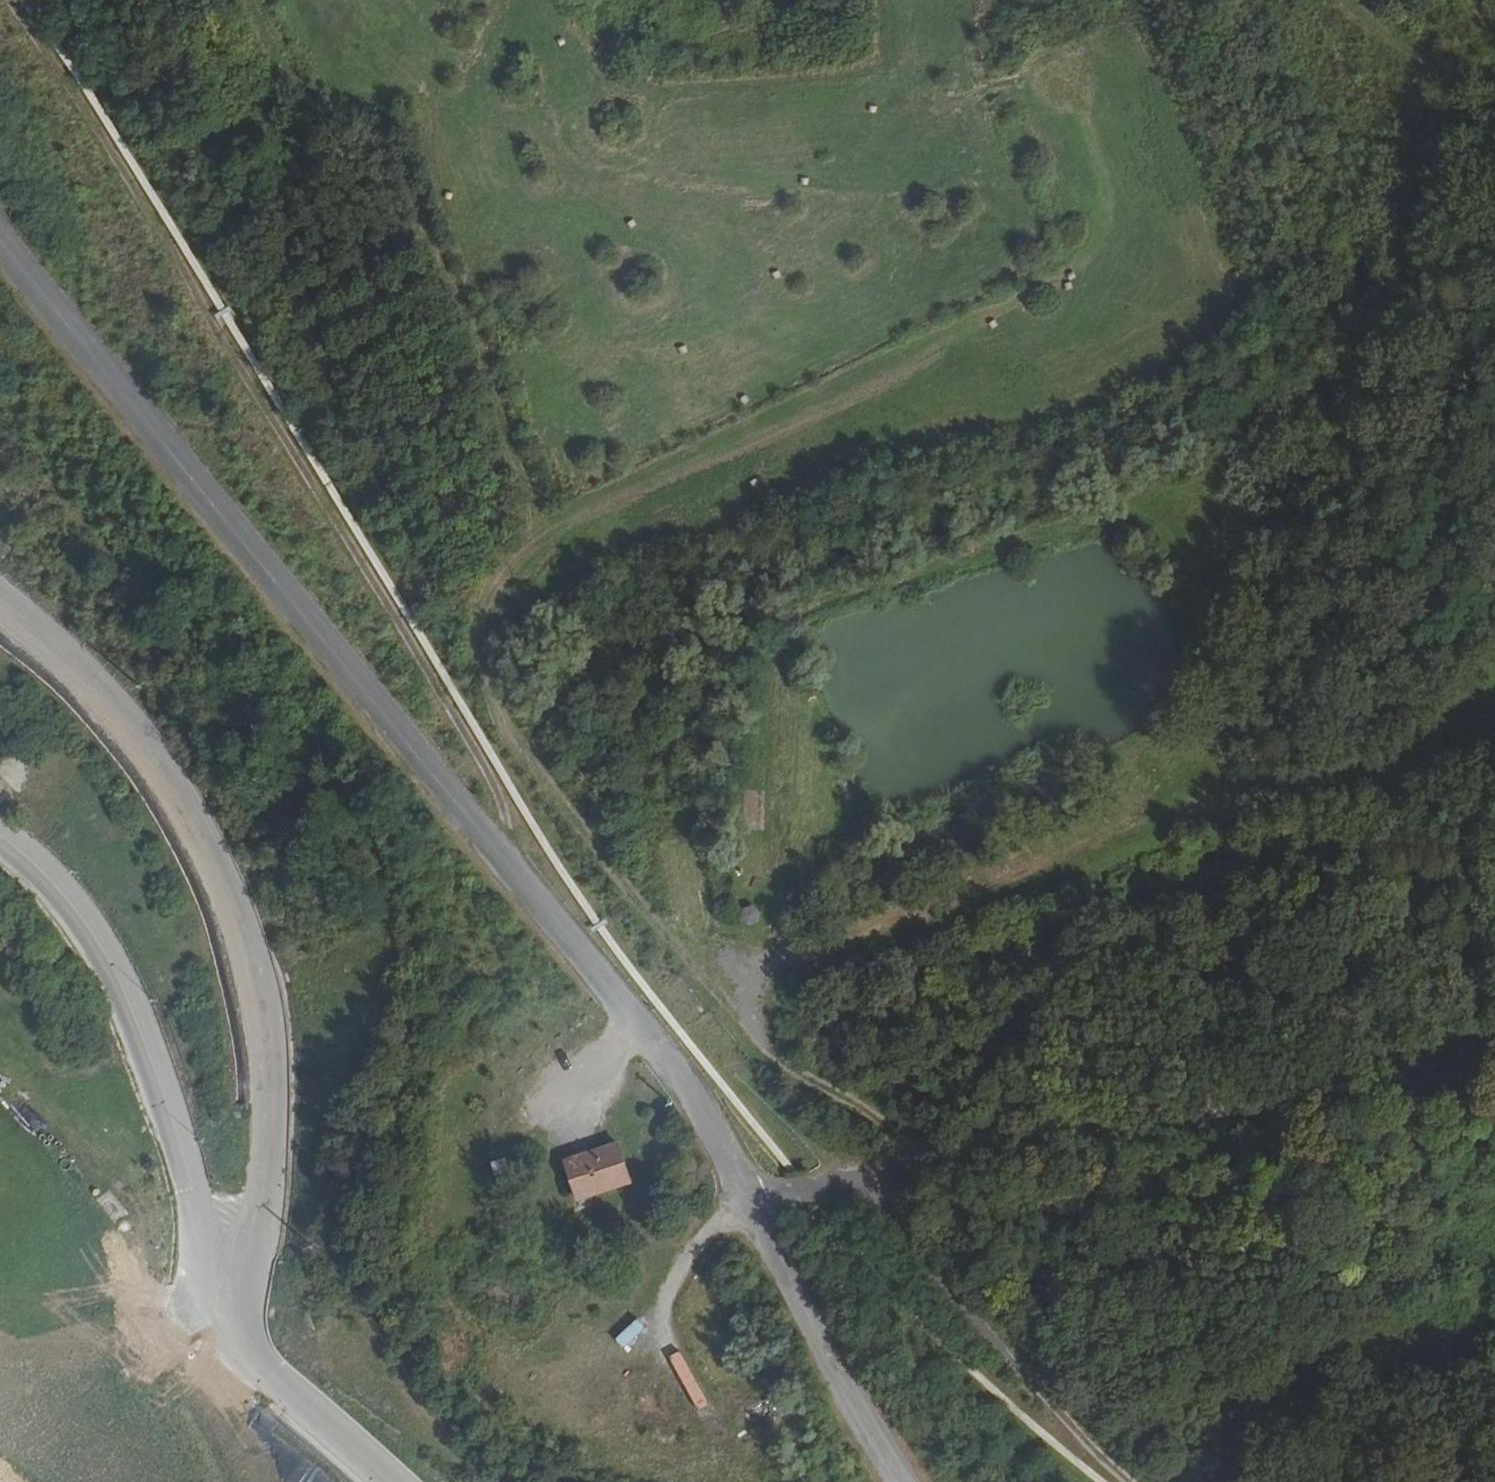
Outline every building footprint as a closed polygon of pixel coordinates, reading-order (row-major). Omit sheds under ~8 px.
[(582,1197),(634,1178),(620,1138),(568,1157),(582,1197)] [(511,1172),(507,1162),(496,1166),(499,1176),(511,1172)]
